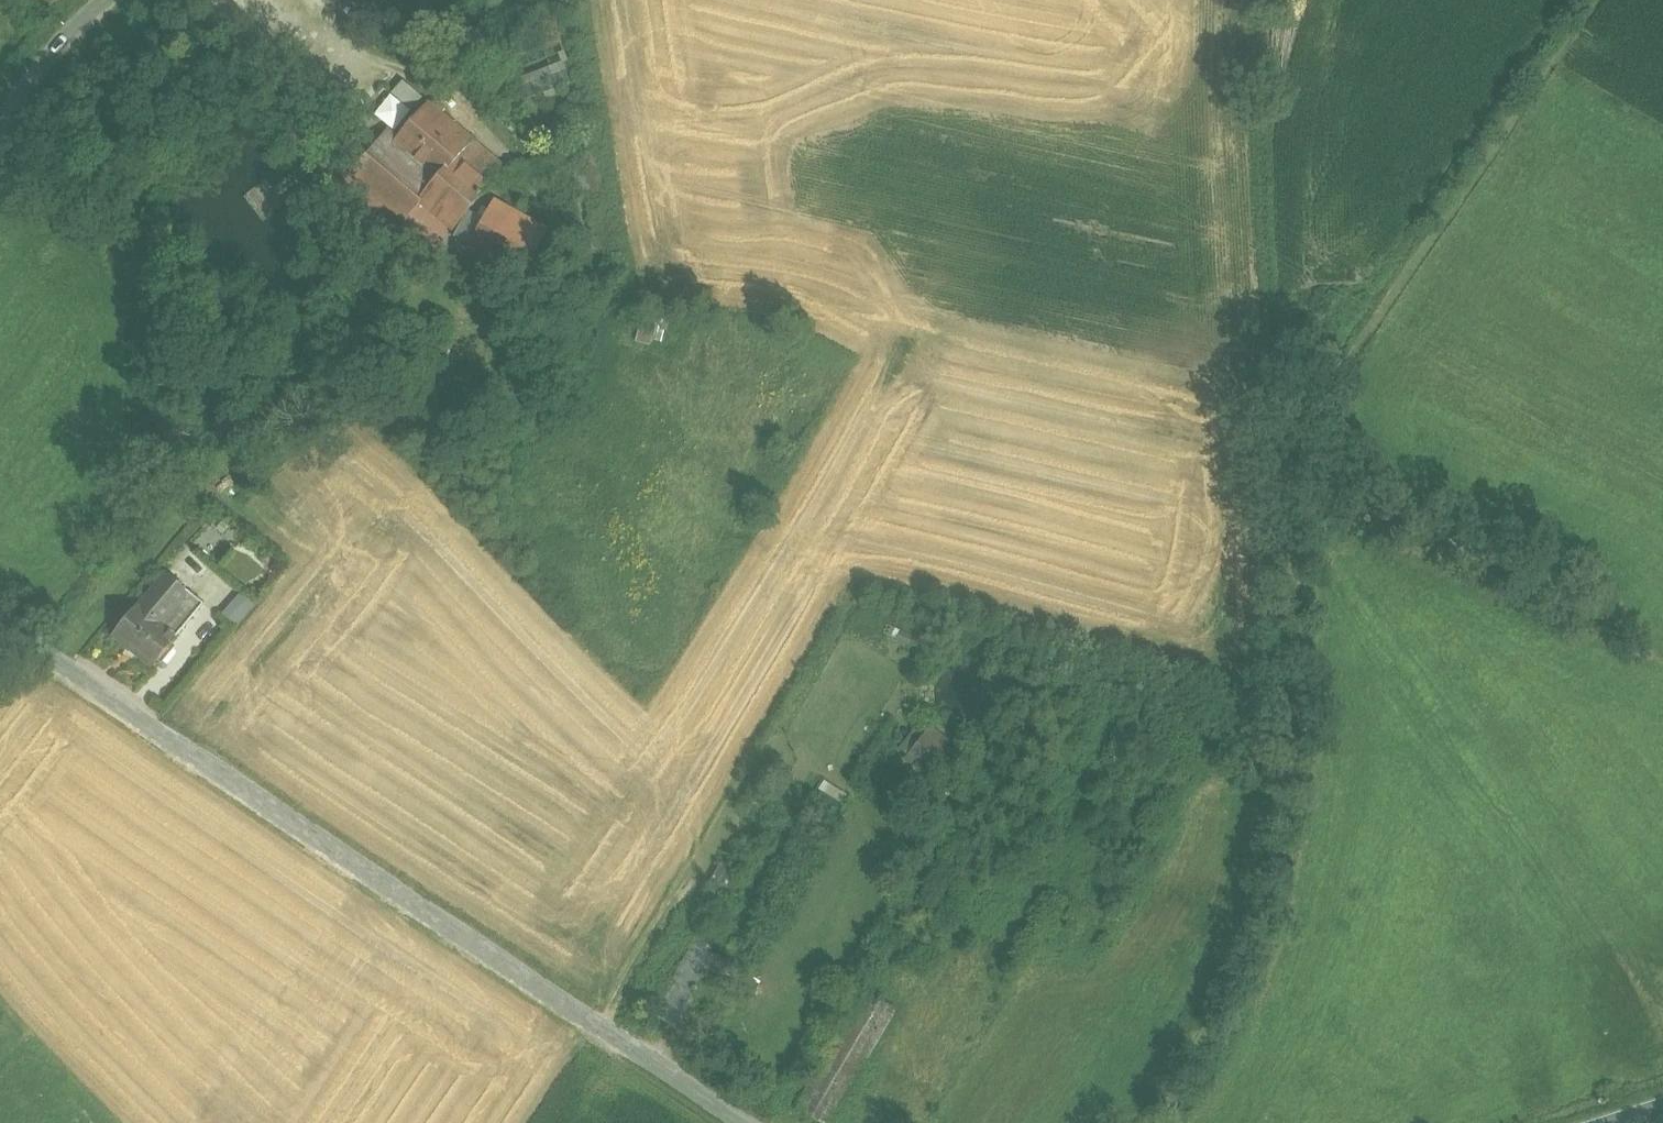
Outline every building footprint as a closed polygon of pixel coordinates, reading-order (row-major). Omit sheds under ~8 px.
[(561,66),(513,75),(517,95),(565,87),(561,66)] [(444,105),(439,101),(435,101),(432,104),(431,102),(428,105),(425,102),(421,102),(416,109),(416,112),(417,113),(416,115),(413,118),(412,117),(408,117),(403,123),(404,127),(407,130),(404,134),(401,138),(391,130),(369,156),(422,201),(461,155),(474,140),(442,114),(445,110),(444,105)] [(493,183),(461,155),(422,201),(428,205),(455,229),(493,183)] [(422,201),(369,156),(353,174),(407,220),(422,201)] [(359,225),(352,197),(327,202),(334,230),(359,225)] [(540,231),(498,209),(486,230),(478,247),(500,259),(502,255),(522,266),(540,231)] [(246,535),(219,512),(188,544),(216,569),(246,535)] [(190,591),(168,572),(141,604),(178,635),(206,603),(190,591)] [(235,627),(252,607),(236,594),(219,614),(235,627)] [(141,604),(140,603),(116,632),(132,646),(133,645),(154,663),(178,635),(141,604)] [(932,730),(910,757),(927,771),(949,743),(932,730)] [(809,797),(830,813),(843,795),(821,780),(809,797)] [(748,878),(722,864),(709,887),(734,901),(748,878)] [(741,975),(734,971),(725,987),(732,991),(741,975)]
